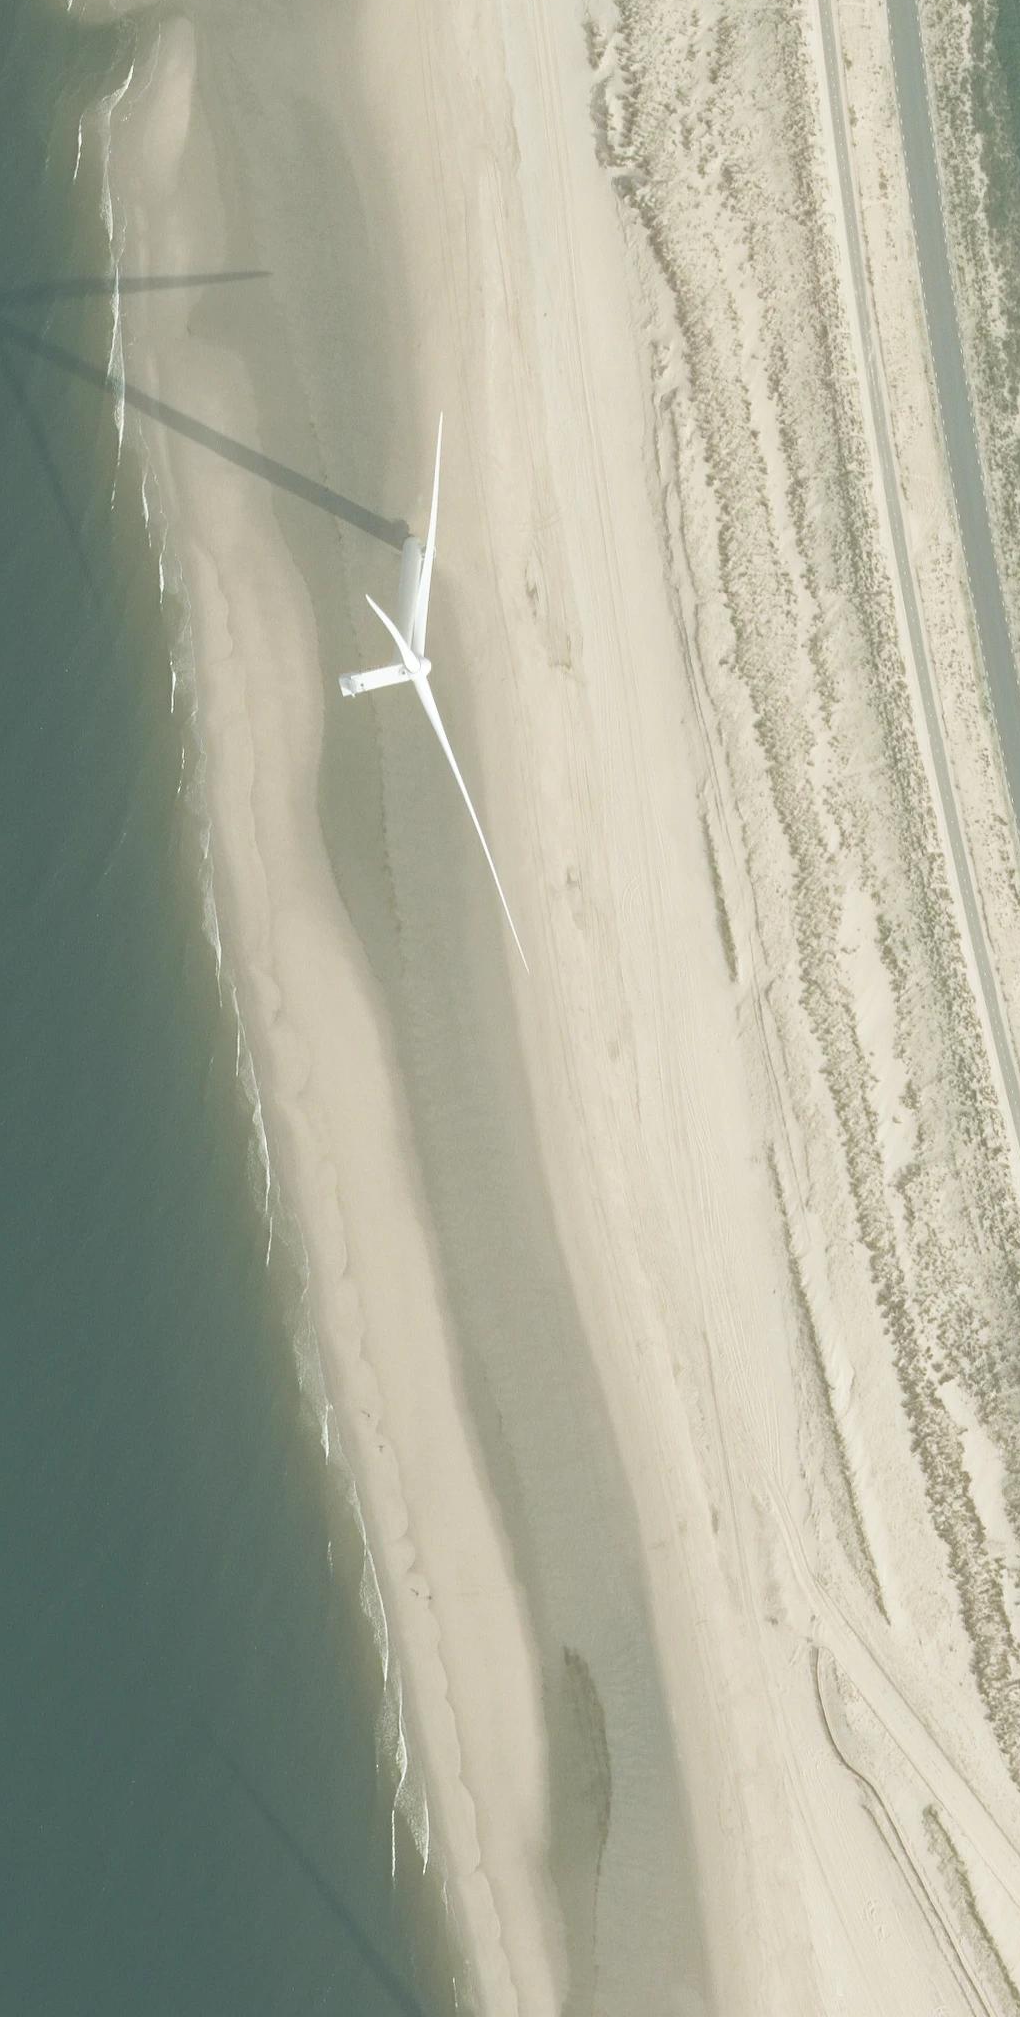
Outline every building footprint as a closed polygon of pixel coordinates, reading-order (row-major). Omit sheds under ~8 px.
[(374,551),(373,552),(373,553),(373,554),(374,555),(374,557),(374,558),(374,559),(374,560),(374,561),(375,562),(375,563),(375,565),(376,566),(376,567),(377,568),(377,569),(378,570),(379,571),(379,572),(380,573),(381,574),(381,575),(382,576),(383,577),(384,577),(385,578),(386,579),(386,580),(387,581),(388,581),(389,582),(390,582),(391,583),(393,584),(394,584),(395,585),(396,585),(397,585),(398,586),(399,586),(400,586),(402,586),(403,587),(404,587),(405,587),(406,587),(407,587),(409,587),(410,587),(411,587),(412,587),(413,587),(414,586),(416,586),(417,586),(418,585),(419,585),(420,585),(421,584),(422,584),(423,583),(424,582),(425,582),(426,581),(427,581),(428,580),(429,579),(430,578),(431,577),(432,577),(433,576),(433,575),(434,574),(435,573),(436,572),(436,571),(437,570),(437,569),(438,568),(438,567),(439,566),(439,565),(440,564),(440,562),(440,561),(441,560),(441,559),(441,558),(441,557),(441,555),(441,554),(441,553),(441,552),(441,551),(441,549),(441,548),(441,547),(441,546),(440,545),(440,544),(440,543),(439,541),(439,540),(438,539),(438,538),(437,537),(437,536),(436,535),(436,534),(435,533),(434,532),(433,531),(433,530),(432,529),(431,529),(430,528),(429,527),(428,526),(427,525),(426,525),(425,524),(424,524),(423,523),(422,522),(421,522),(420,521),(419,521),(418,521),(417,520),(416,520),(415,520),(413,520),(412,519),(411,519),(410,519),(409,519),(407,519),(406,519),(405,519),(404,519),(403,519),(402,520),(400,520),(399,520),(398,520),(397,521),(396,521),(395,522),(394,522),(393,522),(391,523),(390,524),(389,524),(388,525),(387,526),(386,526),(386,527),(385,528),(384,529),(383,529),(382,530),(381,531),(381,532),(380,533),(379,534),(379,535),(378,536),(377,537),(377,538),(376,539),(376,540),(375,541),(375,542),(375,544),(374,545),(374,546),(374,547),(374,548),(374,549),(374,551)]
